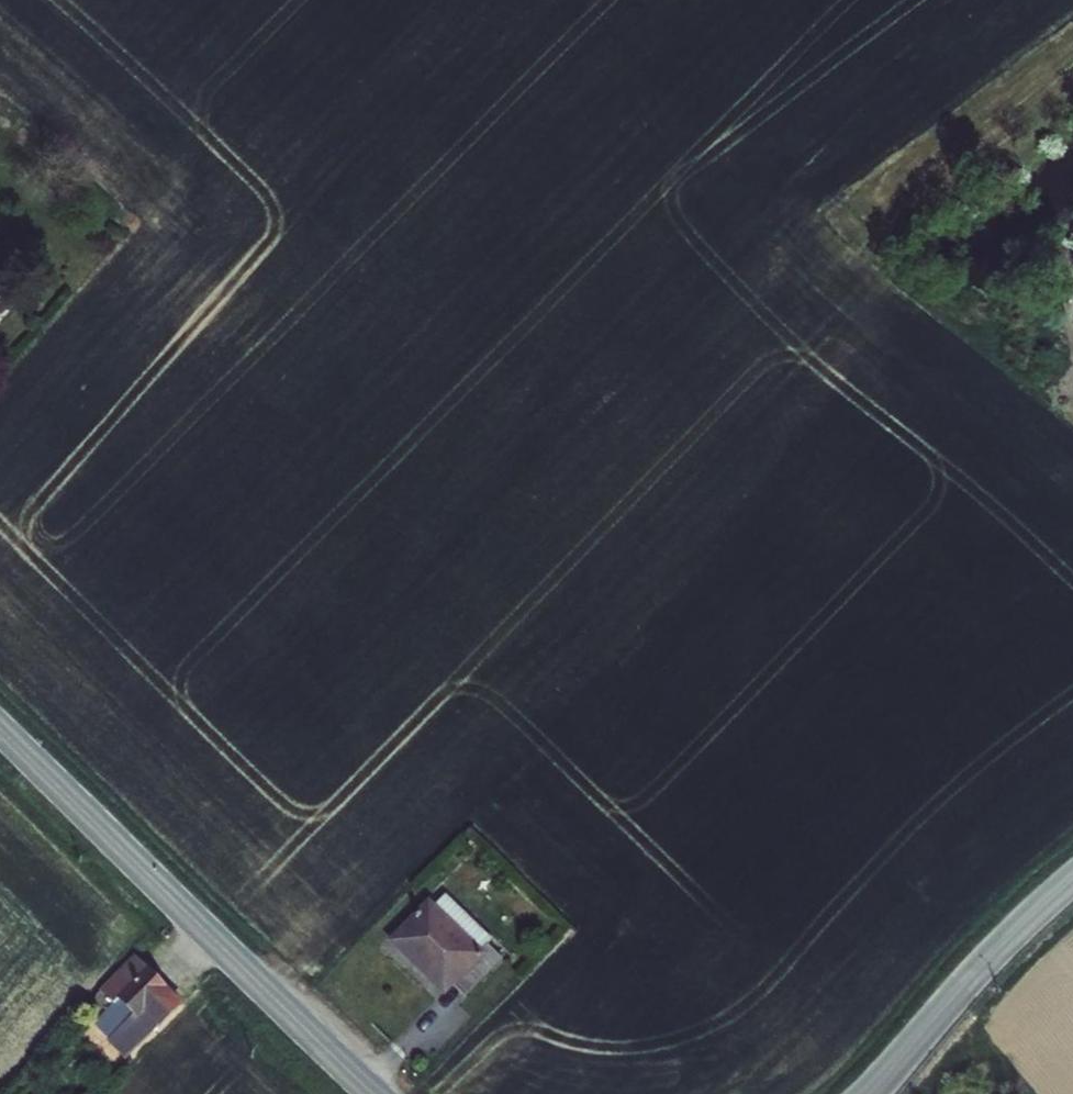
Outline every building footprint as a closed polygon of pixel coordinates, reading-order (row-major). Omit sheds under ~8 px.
[(14,305),(0,292),(0,322),(14,305)] [(494,942),(446,896),(434,908),(429,904),(393,942),(445,993),(453,985),(468,999),(503,961),(489,947),(494,942)] [(145,971),(133,959),(100,993),(112,1006),(145,971)] [(180,1007),(145,971),(112,1006),(112,1007),(95,1025),(93,1027),(125,1060),(180,1007)] [(112,1006),(100,993),(83,1013),(95,1025),(112,1007),(112,1006)] [(91,1076),(81,1065),(72,1074),(82,1084),(91,1076)]
